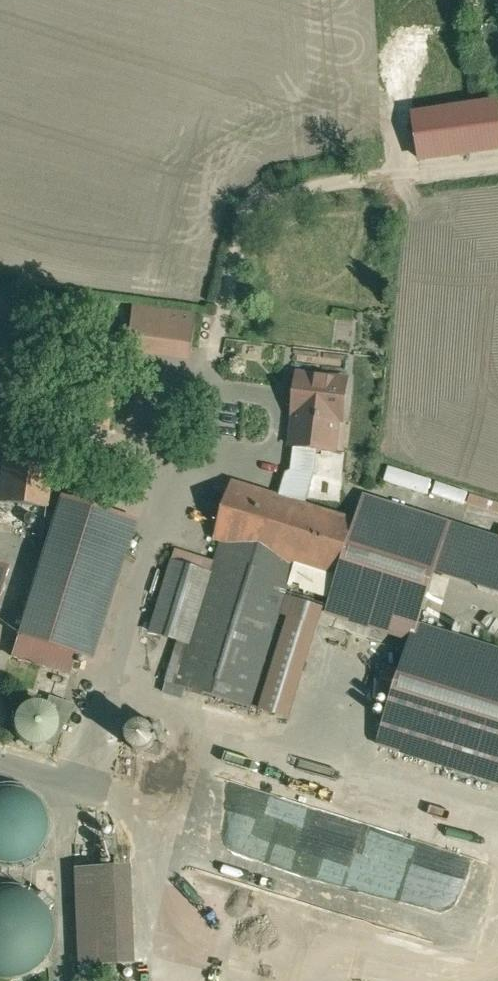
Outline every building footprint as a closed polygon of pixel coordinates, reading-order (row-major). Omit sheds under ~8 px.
[(419,161),(497,150),(497,98),(412,110),(419,161)] [(203,314),(136,307),(132,349),(198,356),(203,314)] [(345,386),(292,379),(286,426),(289,426),(285,458),(288,458),(313,461),(331,463),(335,431),(339,432),(345,386)] [(97,393),(95,405),(85,403),(76,441),(103,447),(114,397),(97,393)] [(236,453),(236,414),(212,414),(205,414),(205,453),(213,453),(236,453)] [(44,517),(45,506),(51,459),(0,452),(0,512),(44,517)] [(313,461),(288,458),(286,475),(311,482),(313,461)] [(428,493),(432,479),(389,465),(384,479),(428,493)] [(286,475),(280,494),(307,502),(312,483),(311,482),(286,475)] [(280,494),(233,480),(215,540),(221,541),(296,563),(336,575),(354,516),(307,502),(280,494)] [(467,505),(497,512),(497,500),(469,494),(467,505)] [(414,640),(419,623),(435,568),(497,587),(497,539),(359,498),(354,516),(336,575),(338,576),(327,614),(410,638),(414,640)] [(98,656),(133,530),(50,507),(15,633),(20,634),(79,650),(98,656)] [(296,563),(221,541),(213,569),(190,645),(181,642),(169,682),(253,707),(296,563)] [(8,559),(0,557),(0,587),(8,559)] [(181,642),(190,645),(213,569),(175,558),(152,634),(181,642)] [(419,623),(414,640),(410,638),(379,742),(497,777),(497,647),(419,623)] [(79,650),(20,634),(14,657),(73,673),(79,650)] [(22,743),(31,746),(41,746),(49,741),(55,733),(56,723),(53,714),(47,707),(38,703),(28,704),(20,709),(14,717),(13,727),(16,736),(22,743)] [(133,749),(140,752),(147,751),(153,747),(156,740),(155,733),(151,727),(144,725),(137,725),(131,730),(128,736),(129,743),(133,749)] [(50,805),(39,793),(27,787),(14,785),(0,789),(0,858),(5,861),(20,862),(35,858),(46,849),(53,835),(55,818),(50,805)] [(131,864),(76,866),(80,963),(116,962),(135,961),(131,864)] [(50,909),(37,894),(23,887),(7,885),(0,888),(0,975),(14,976),(32,971),(45,960),(54,944),(55,924),(50,909)]
